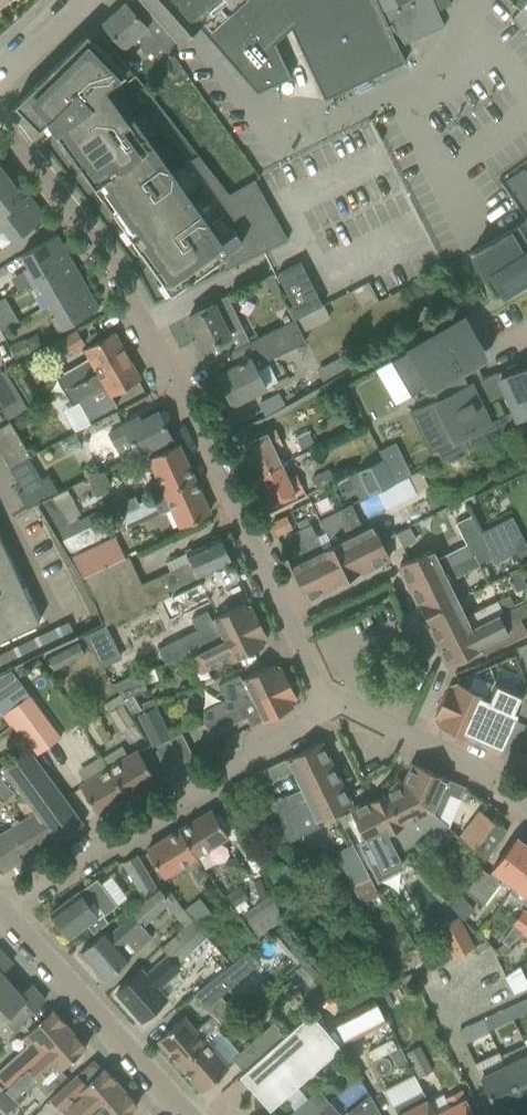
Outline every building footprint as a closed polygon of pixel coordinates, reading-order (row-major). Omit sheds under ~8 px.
[(152,11),(153,11),(177,39),(179,37),(182,40),(189,33),(199,25),(177,0),(142,0),(152,11)] [(199,25),(258,92),(289,77),(254,0),(177,0),(199,25)] [(305,54),(317,80),(324,94),(406,56),(385,12),(379,0),(280,0),(305,54)] [(385,12),(390,20),(407,42),(425,35),(410,0),(379,0),(385,12)] [(425,35),(444,26),(437,10),(433,0),(410,0),(425,35)] [(437,10),(451,4),(450,0),(433,0),(437,10)] [(521,10),(524,7),(526,4),(526,0),(510,0),(521,10)] [(125,2),(102,23),(117,40),(131,55),(140,47),(148,56),(152,52),(163,63),(173,74),(182,67),(180,64),(173,54),(169,51),(180,42),(153,11),(152,11),(141,21),(125,2)] [(515,17),(522,27),(526,22),(526,9),(524,7),(521,10),(515,17)] [(102,197),(124,229),(128,226),(135,236),(131,239),(133,242),(137,239),(144,248),(140,251),(163,283),(167,280),(174,290),(170,293),(171,296),(219,261),(225,270),(253,257),(241,240),(223,253),(110,94),(128,81),(133,77),(135,75),(98,27),(61,60),(60,60),(27,92),(20,99),(15,104),(17,106),(39,129),(47,120),(48,120),(55,130),(55,131),(95,187),(99,184),(106,194),(102,197)] [(288,240),(254,179),(229,194),(198,155),(191,160),(258,254),(288,240)] [(25,198),(0,165),(0,216),(25,198)] [(0,216),(0,233),(4,230),(13,241),(46,216),(29,194),(25,198),(0,216)] [(491,271),(526,249),(526,240),(518,224),(517,225),(506,231),(501,235),(472,251),(486,274),(491,271)] [(57,235),(21,255),(28,267),(23,270),(31,282),(71,259),(57,235)] [(491,271),(505,294),(526,281),(526,249),(491,271)] [(71,259),(31,282),(38,295),(43,292),(49,304),(85,283),(71,259)] [(301,262),(277,273),(294,307),(290,310),(295,320),(296,319),(322,307),(323,307),(322,304),(301,262)] [(273,275),(265,279),(272,294),(280,290),(273,275)] [(85,283),(49,304),(56,315),(51,318),(59,331),(99,308),(85,283)] [(226,298),(188,317),(204,348),(197,351),(204,365),(248,343),(226,298)] [(2,331),(18,322),(12,310),(0,317),(0,328),(2,331)] [(526,360),(520,362),(481,379),(473,362),(486,354),(465,318),(408,351),(408,352),(391,362),(412,397),(426,389),(428,392),(430,390),(435,398),(410,412),(430,451),(449,440),(457,453),(526,419),(526,361),(526,360)] [(295,320),(248,343),(204,365),(211,379),(218,376),(232,404),(252,394),(266,387),(257,370),(265,366),(264,362),(307,341),(296,319),(295,320)] [(62,357),(85,344),(77,330),(54,343),(62,357)] [(64,390),(71,387),(127,355),(114,332),(84,348),(90,358),(63,373),(57,377),(64,389),(64,390)] [(24,338),(10,346),(17,360),(31,352),(24,338)] [(71,387),(64,390),(72,404),(78,401),(89,420),(117,406),(111,395),(140,379),(127,355),(71,387)] [(0,374),(0,404),(8,418),(27,407),(17,390),(6,371),(0,374)] [(284,378),(273,384),(276,390),(287,385),(284,378)] [(151,447),(171,437),(158,412),(141,420),(139,416),(122,424),(123,426),(111,432),(117,444),(131,437),(139,453),(151,447)] [(10,469),(29,458),(31,456),(10,421),(0,428),(0,452),(10,469)] [(257,475),(281,464),(274,449),(281,446),(274,430),(243,444),(257,475)] [(302,449),(314,443),(308,431),(296,437),(302,449)] [(396,442),(379,450),(383,458),(394,482),(395,483),(408,477),(412,475),(396,442)] [(148,487),(152,496),(153,498),(166,492),(194,480),(177,444),(157,454),(150,457),(161,482),(148,487)] [(29,458),(10,469),(23,490),(18,493),(27,509),(53,493),(57,490),(48,476),(42,479),(29,458)] [(383,458),(357,471),(369,495),(394,482),(383,458)] [(288,479),(281,464),(257,475),(271,506),(302,491),(295,476),(288,479)] [(312,477),(319,491),(336,482),(330,469),(312,477)] [(412,475),(408,477),(416,493),(428,487),(420,471),(412,475)] [(395,483),(377,492),(386,510),(417,495),(416,493),(408,477),(395,483)] [(153,498),(152,496),(138,503),(132,506),(118,513),(117,514),(93,525),(63,540),(70,553),(75,550),(160,512),(160,513),(173,507),(182,526),(189,523),(209,514),(194,480),(166,492),(153,498)] [(123,492),(112,498),(118,513),(132,506),(138,503),(135,496),(126,499),(123,492)] [(52,497),(40,503),(63,540),(93,525),(89,516),(80,520),(69,526),(52,497)] [(351,504),(340,510),(369,568),(390,557),(373,524),(364,529),(351,504)] [(369,568),(340,510),(320,520),(332,545),(348,578),(369,568)] [(420,555),(400,564),(410,585),(474,554),(486,548),(478,531),(470,515),(455,522),(466,544),(438,558),(433,548),(420,555)] [(287,516),(271,523),(277,535),(292,528),(287,516)] [(304,518),(296,522),(300,530),(308,526),(310,524),(307,517),(304,518)] [(501,519),(478,531),(486,548),(492,559),(493,561),(516,550),(501,519)] [(308,526),(300,530),(328,588),(348,578),(332,545),(323,549),(311,524),(310,524),(308,526)] [(410,526),(397,533),(404,547),(417,540),(410,526)] [(328,588),(300,530),(288,535),(301,561),(291,565),(307,598),(328,588)] [(115,536),(75,555),(85,576),(125,557),(115,536)] [(39,622),(0,537),(0,641),(39,622)] [(107,625),(171,594),(169,589),(212,570),(231,561),(220,537),(200,547),(188,553),(167,563),(170,569),(142,583),(129,556),(129,555),(125,557),(85,576),(83,577),(107,625)] [(486,548),(474,554),(480,565),(492,559),(486,548)] [(474,554),(410,585),(425,614),(457,598),(449,580),(480,565),(474,554)] [(526,587),(526,586),(520,571),(510,576),(518,592),(526,587)] [(203,581),(160,600),(170,620),(212,601),(203,581)] [(425,614),(437,639),(439,643),(517,604),(512,595),(498,602),(497,600),(466,616),(457,598),(425,614)] [(439,643),(449,664),(481,649),(484,655),(526,634),(526,633),(520,619),(526,616),(526,599),(517,604),(439,643)] [(197,629),(158,648),(165,663),(195,653),(260,621),(252,606),(246,609),(243,603),(212,619),(208,610),(191,618),(197,629)] [(69,621),(0,654),(0,671),(75,634),(69,621)] [(267,637),(260,621),(195,653),(204,672),(236,657),(237,660),(264,646),(261,640),(267,637)] [(107,625),(84,636),(92,648),(113,638),(107,625)] [(55,671),(84,654),(77,642),(48,659),(55,671)] [(289,682),(282,667),(276,670),(273,664),(253,674),(246,678),(247,679),(245,680),(241,675),(220,685),(227,700),(199,713),(205,724),(289,682)] [(128,676),(115,682),(122,694),(124,698),(133,694),(148,688),(141,671),(128,676)] [(487,696),(477,692),(457,683),(455,689),(449,686),(434,717),(441,720),(438,726),(499,753),(514,721),(513,721),(525,695),(494,680),(487,696)] [(297,698),(289,682),(205,724),(210,735),(246,717),(251,727),(293,706),(291,701),(297,698)] [(30,695),(7,712),(38,754),(61,738),(30,695)] [(122,705),(110,713),(121,731),(134,723),(122,705)] [(157,707),(138,716),(153,746),(171,737),(157,707)] [(92,712),(83,718),(88,726),(97,720),(92,712)] [(98,747),(111,739),(99,719),(97,720),(88,726),(86,727),(98,747)] [(154,746),(166,771),(182,763),(170,739),(154,746)] [(320,742),(256,773),(262,786),(293,771),(297,779),(330,764),(320,742)] [(2,766),(25,798),(50,776),(29,746),(2,766)] [(138,751),(109,768),(127,797),(156,779),(144,760),(138,751)] [(414,763),(405,784),(433,812),(439,818),(450,795),(458,799),(464,786),(414,763)] [(276,815),(340,784),(330,764),(297,779),(302,789),(270,804),(276,815)] [(98,814),(127,797),(109,768),(80,786),(86,795),(98,814)] [(0,835),(0,871),(2,873),(83,823),(50,776),(25,798),(33,809),(35,812),(0,835)] [(3,800),(12,790),(0,778),(0,797),(3,800)] [(350,805),(340,784),(276,815),(290,844),(321,829),(317,821),(350,805)] [(405,784),(372,800),(397,851),(448,826),(433,812),(405,784)] [(25,798),(18,803),(25,815),(33,809),(25,798)] [(372,800),(350,810),(360,830),(366,842),(361,845),(374,872),(399,860),(401,866),(404,865),(397,851),(372,800)] [(212,810),(179,830),(196,856),(228,836),(212,810)] [(480,810),(460,837),(473,850),(480,840),(494,822),(495,822),(480,810)] [(494,822),(480,840),(473,850),(473,851),(484,863),(507,831),(494,822)] [(147,849),(158,868),(163,876),(196,856),(179,830),(147,849)] [(514,886),(526,869),(526,845),(517,837),(504,855),(493,870),(489,874),(482,869),(465,892),(481,903),(483,905),(500,883),(498,881),(502,876),(514,886)] [(292,860),(324,861),(323,851),(306,849),(306,845),(290,844),(293,849),(292,860)] [(353,844),(336,852),(336,853),(362,904),(379,895),(353,844)] [(156,886),(137,854),(123,863),(141,894),(156,886)] [(235,856),(223,863),(231,876),(243,868),(235,856)] [(514,886),(510,892),(526,905),(526,869),(514,886)] [(261,878),(253,881),(259,899),(267,897),(261,878)] [(93,881),(50,913),(68,938),(87,924),(92,932),(108,920),(102,913),(111,906),(103,894),(93,881)] [(167,906),(185,926),(193,920),(185,910),(165,885),(160,889),(159,889),(131,913),(132,915),(110,934),(106,929),(80,952),(105,979),(152,937),(143,927),(167,906)] [(239,888),(227,896),(235,907),(246,898),(239,888)] [(243,915),(259,937),(286,917),(270,895),(243,915)] [(461,895),(450,904),(455,909),(464,919),(474,910),(461,895)] [(200,899),(185,910),(193,920),(199,927),(213,916),(200,899)] [(523,934),(526,929),(526,913),(523,911),(511,926),(513,927),(503,941),(509,946),(523,933),(523,934)] [(458,917),(438,927),(454,957),(473,947),(458,917)] [(133,978),(117,992),(141,1020),(158,1005),(166,998),(158,988),(181,969),(177,965),(192,951),(177,934),(161,947),(169,956),(147,976),(142,970),(133,978)] [(10,984),(1,973),(12,964),(0,951),(0,993),(10,984)] [(249,951),(194,995),(206,1009),(259,962),(249,951)] [(505,976),(515,996),(526,990),(526,981),(520,966),(505,976)] [(30,984),(20,994),(10,984),(0,993),(0,1030),(5,1036),(45,1000),(30,984)] [(388,994),(378,999),(383,1010),(393,1005),(388,994)] [(516,1003),(522,1015),(526,1012),(526,998),(516,1003)] [(374,999),(333,1021),(346,1044),(386,1022),(374,999)] [(483,1018),(489,1030),(513,1019),(507,1007),(483,1018)] [(0,1071),(0,1095),(21,1074),(20,1072),(70,1029),(54,1010),(37,1025),(27,1034),(22,1038),(29,1046),(0,1071)] [(270,1110),(286,1095),(341,1047),(331,1036),(333,1033),(313,1012),(312,1013),(311,1012),(285,1035),(244,1071),(239,1075),(270,1110)] [(206,1042),(207,1044),(224,1029),(214,1017),(197,1032),(183,1017),(158,1039),(181,1065),(206,1042)] [(483,1018),(468,1026),(473,1037),(489,1030),(483,1018)] [(274,1022),(233,1059),(244,1071),(285,1035),(274,1022)] [(0,1095),(0,1107),(7,1114),(36,1084),(46,1094),(51,1090),(67,1076),(61,1069),(69,1062),(86,1047),(70,1029),(20,1072),(21,1074),(0,1095)] [(228,1067),(207,1044),(206,1042),(181,1065),(203,1090),(228,1067)] [(406,1054),(420,1080),(435,1072),(420,1046),(406,1054)] [(400,1047),(390,1052),(398,1067),(407,1062),(400,1047)] [(522,1101),(526,1098),(526,1056),(506,1066),(522,1101)] [(497,1112),(522,1101),(506,1066),(481,1078),(497,1112)] [(50,1098),(66,1114),(89,1114),(94,1110),(121,1087),(105,1068),(87,1084),(77,1074),(61,1088),(50,1098)] [(415,1074),(386,1089),(393,1103),(423,1088),(415,1074)] [(121,1087),(94,1110),(89,1114),(126,1114),(137,1105),(121,1087)] [(329,1103),(318,1090),(289,1114),(315,1114),(329,1103)] [(393,1107),(397,1114),(435,1114),(434,1112),(428,1102),(423,1091),(393,1107)] [(434,1112),(435,1114),(474,1114),(467,1102),(461,1091),(447,1099),(449,1104),(434,1112)] [(357,1107),(364,1114),(375,1114),(379,1112),(370,1096),(357,1107)] [(315,1114),(340,1114),(329,1103),(315,1114)]
